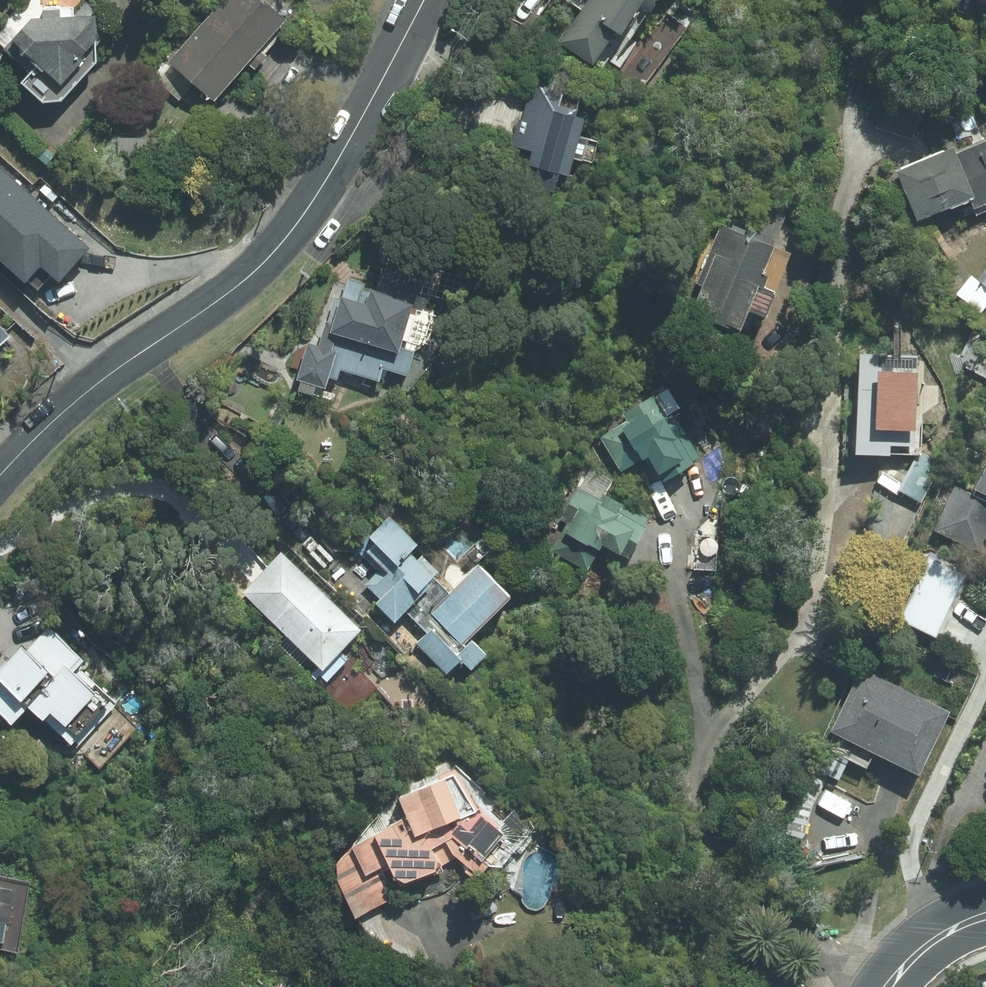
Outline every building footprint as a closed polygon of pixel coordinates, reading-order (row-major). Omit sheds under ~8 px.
[(173,60),(219,100),(290,18),(269,0),(225,0),(173,60)] [(545,40),(573,60),(617,0),(574,0),(545,40)] [(101,13),(77,14),(77,6),(74,6),(71,5),(68,5),(65,6),(62,5),(58,4),(54,5),(51,6),(48,8),(49,16),(37,16),(17,38),(67,82),(90,57),(87,55),(102,38),(101,13)] [(513,97),(503,142),(519,145),(515,160),(552,169),(567,110),(557,107),(559,102),(543,99),(547,85),(528,80),(524,99),(513,97)] [(168,138),(118,136),(117,157),(167,159),(168,138)] [(884,167),(903,215),(960,193),(965,205),(985,197),(985,136),(946,152),(943,144),(884,167)] [(49,301),(91,255),(55,223),(50,229),(11,194),(0,206),(0,257),(49,301)] [(709,220),(676,297),(724,318),(732,299),(753,308),(778,250),(709,220)] [(372,298),(347,290),(330,346),(311,340),(297,390),(399,420),(414,371),(435,299),(470,309),(480,275),(424,258),(414,292),(377,281),(372,298)] [(971,313),(985,295),(985,261),(973,277),(966,271),(948,293),(971,313)] [(12,338),(0,325),(0,349),(12,338)] [(910,355),(850,350),(842,446),(874,449),(875,440),(903,442),(910,355)] [(659,382),(585,426),(611,469),(633,456),(649,482),(700,451),(659,382)] [(960,484),(985,496),(985,430),(960,484)] [(574,478),(537,542),(579,566),(593,542),(619,556),(638,524),(612,509),(616,502),(574,478)] [(985,517),(985,503),(955,488),(938,525),(974,542),(985,517)] [(280,553),(246,591),(292,632),(282,643),(327,683),(350,657),(342,650),(363,627),(280,553)] [(466,637),(505,595),(465,559),(410,620),(421,630),(410,642),(442,671),(453,660),(462,668),(479,649),(466,637)] [(975,628),(952,614),(942,629),(965,643),(975,628)] [(93,658),(52,623),(34,645),(30,641),(13,661),(8,657),(0,667),(0,704),(22,722),(36,705),(75,739),(114,693),(85,669),(93,658)] [(938,708),(852,665),(821,726),(906,770),(938,708)] [(488,856),(490,854),(505,865),(538,820),(518,805),(503,825),(481,807),(470,785),(462,768),(402,794),(411,814),(327,850),(358,921),(488,856)] [(20,949),(22,933),(28,877),(0,874),(0,947),(20,949)]
